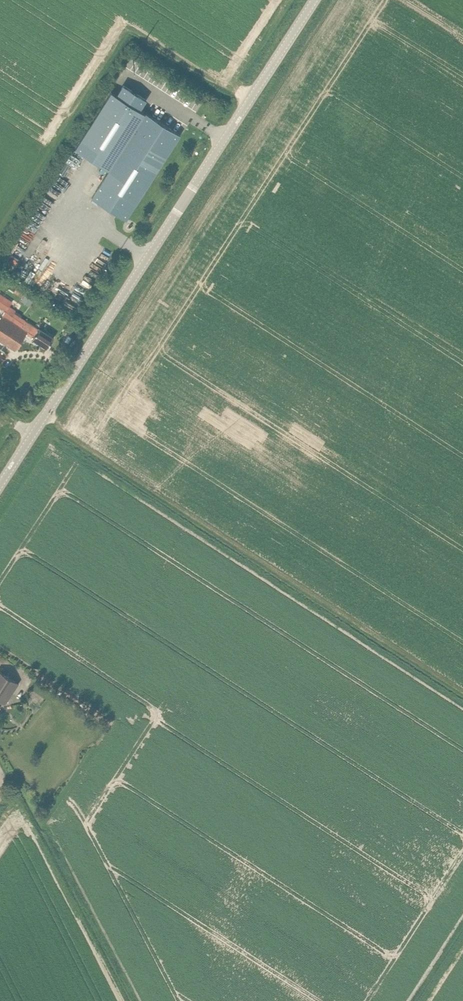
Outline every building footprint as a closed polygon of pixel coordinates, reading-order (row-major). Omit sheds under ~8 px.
[(110,170),(92,198),(126,219),(180,135),(140,109),(146,99),(124,85),(118,95),(112,91),(75,148),(110,170)] [(101,168),(92,165),(92,164),(81,161),(78,170),(99,176),(101,168)] [(88,181),(84,188),(90,191),(94,183),(88,181)] [(6,307),(14,313),(16,310),(10,306),(13,302),(0,293),(0,307),(4,310),(6,307)] [(30,323),(14,313),(6,307),(4,310),(0,317),(0,340),(7,344),(16,350),(28,331),(34,335),(32,338),(47,348),(54,337),(39,328),(38,329),(30,323)] [(19,683),(0,671),(0,700),(6,704),(19,683)]
